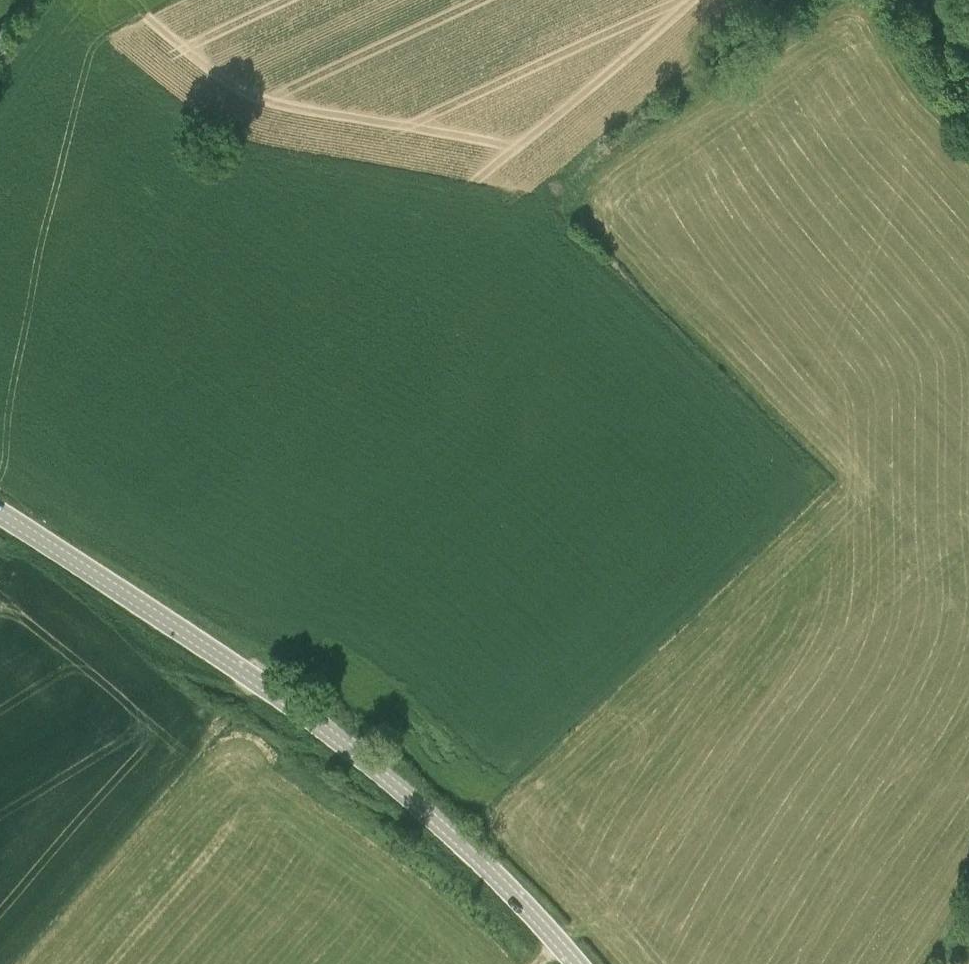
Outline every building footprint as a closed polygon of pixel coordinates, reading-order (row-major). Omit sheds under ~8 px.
[(913,41),(922,35),(914,23),(905,29),(913,41)]
